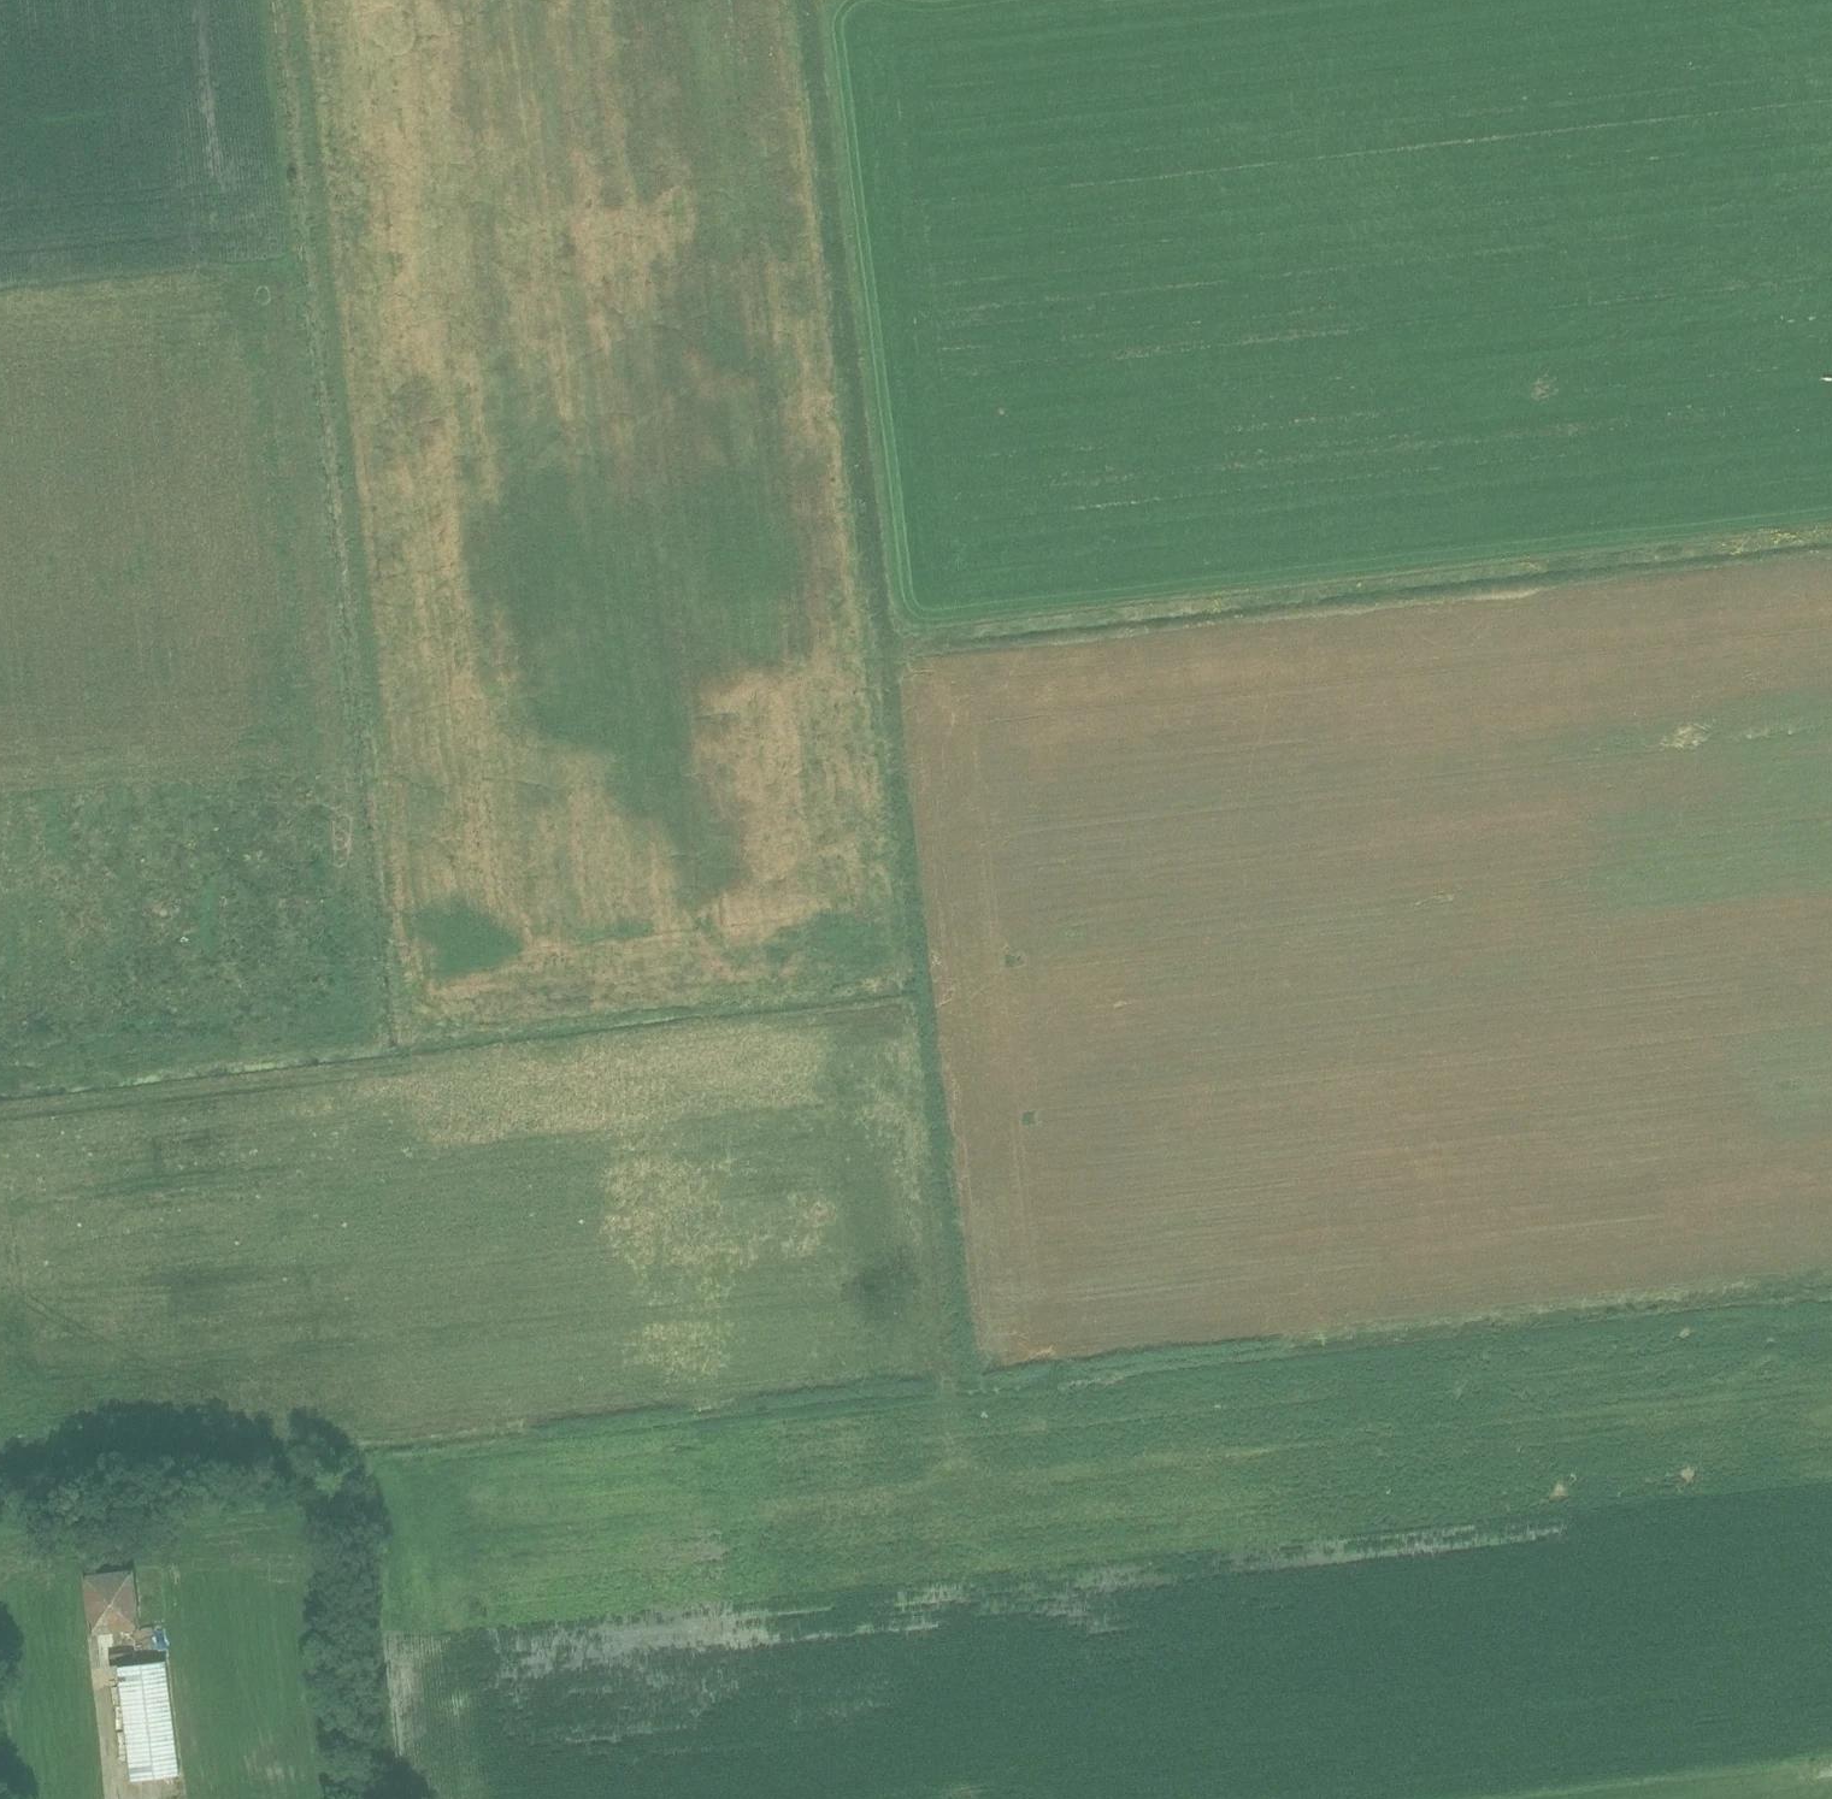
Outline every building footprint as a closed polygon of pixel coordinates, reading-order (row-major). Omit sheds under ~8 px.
[(90,1634),(138,1629),(132,1569),(84,1574),(90,1634)] [(176,1779),(165,1664),(117,1669),(128,1784),(176,1779)]
